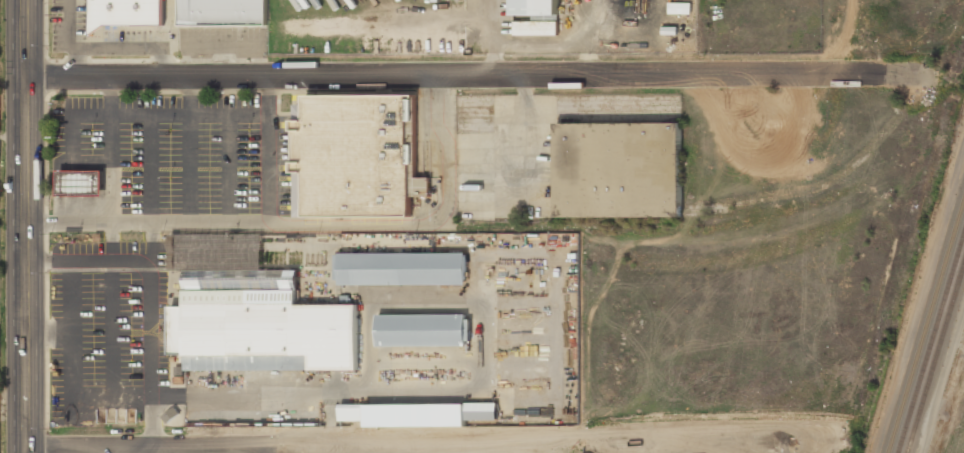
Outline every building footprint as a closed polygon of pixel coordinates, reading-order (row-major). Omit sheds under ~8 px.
[(93,26),(164,25),(164,0),(92,0),(93,26)] [(179,25),(267,26),(267,0),(180,0),(179,25)] [(514,15),(532,15),(532,19),(558,19),(558,0),(514,0),(514,15)] [(691,2),(669,2),(669,14),(691,14),(691,2)] [(514,21),(515,36),(558,35),(558,20),(514,21)] [(415,94),(306,95),(306,104),(296,104),(297,217),(411,216),(411,195),(430,195),(430,177),(416,177),(415,144),(409,144),(409,121),(415,120),(415,94)] [(556,123),(557,217),(681,217),(680,123),(556,123)] [(59,194),(104,194),(104,170),(59,170),(59,194)] [(359,370),(358,304),(298,304),(298,270),(261,270),(261,234),(170,234),(170,269),(185,269),(185,306),(171,306),(171,355),(185,355),(185,370),(359,370)] [(467,252),(334,253),(334,285),(467,284),(467,252)] [(470,314),(379,314),(379,346),(470,346),(470,314)] [(466,426),(466,420),(498,419),(498,403),(341,404),(341,421),(367,421),(367,427),(466,426)] [(181,414),(176,407),(163,416),(168,423),(181,414)]
